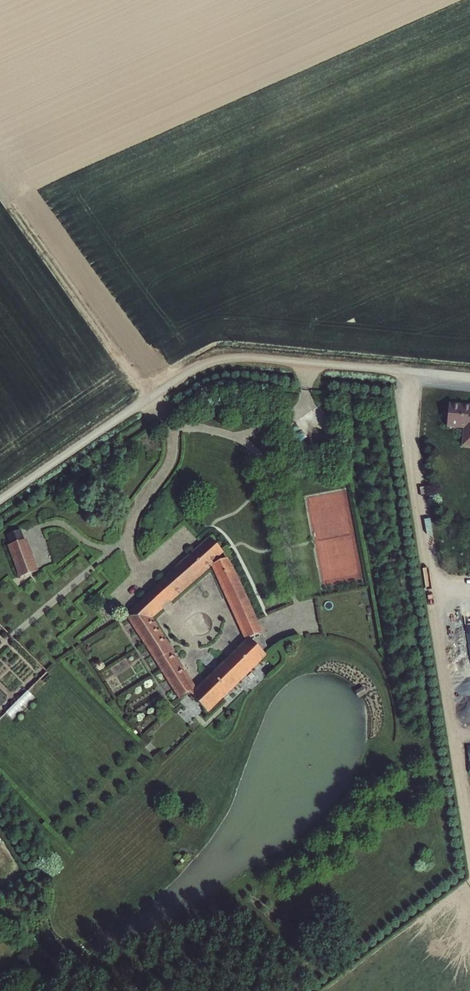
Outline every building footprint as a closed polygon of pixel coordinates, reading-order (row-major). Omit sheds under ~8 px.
[(461,445),(469,445),(469,403),(447,401),(445,426),(462,427),(461,445)] [(10,543),(18,575),(37,571),(26,527),(11,531),(14,542),(10,543)] [(267,655),(251,638),(263,635),(226,554),(211,536),(126,617),(179,699),(193,690),(209,712),(267,655)]
